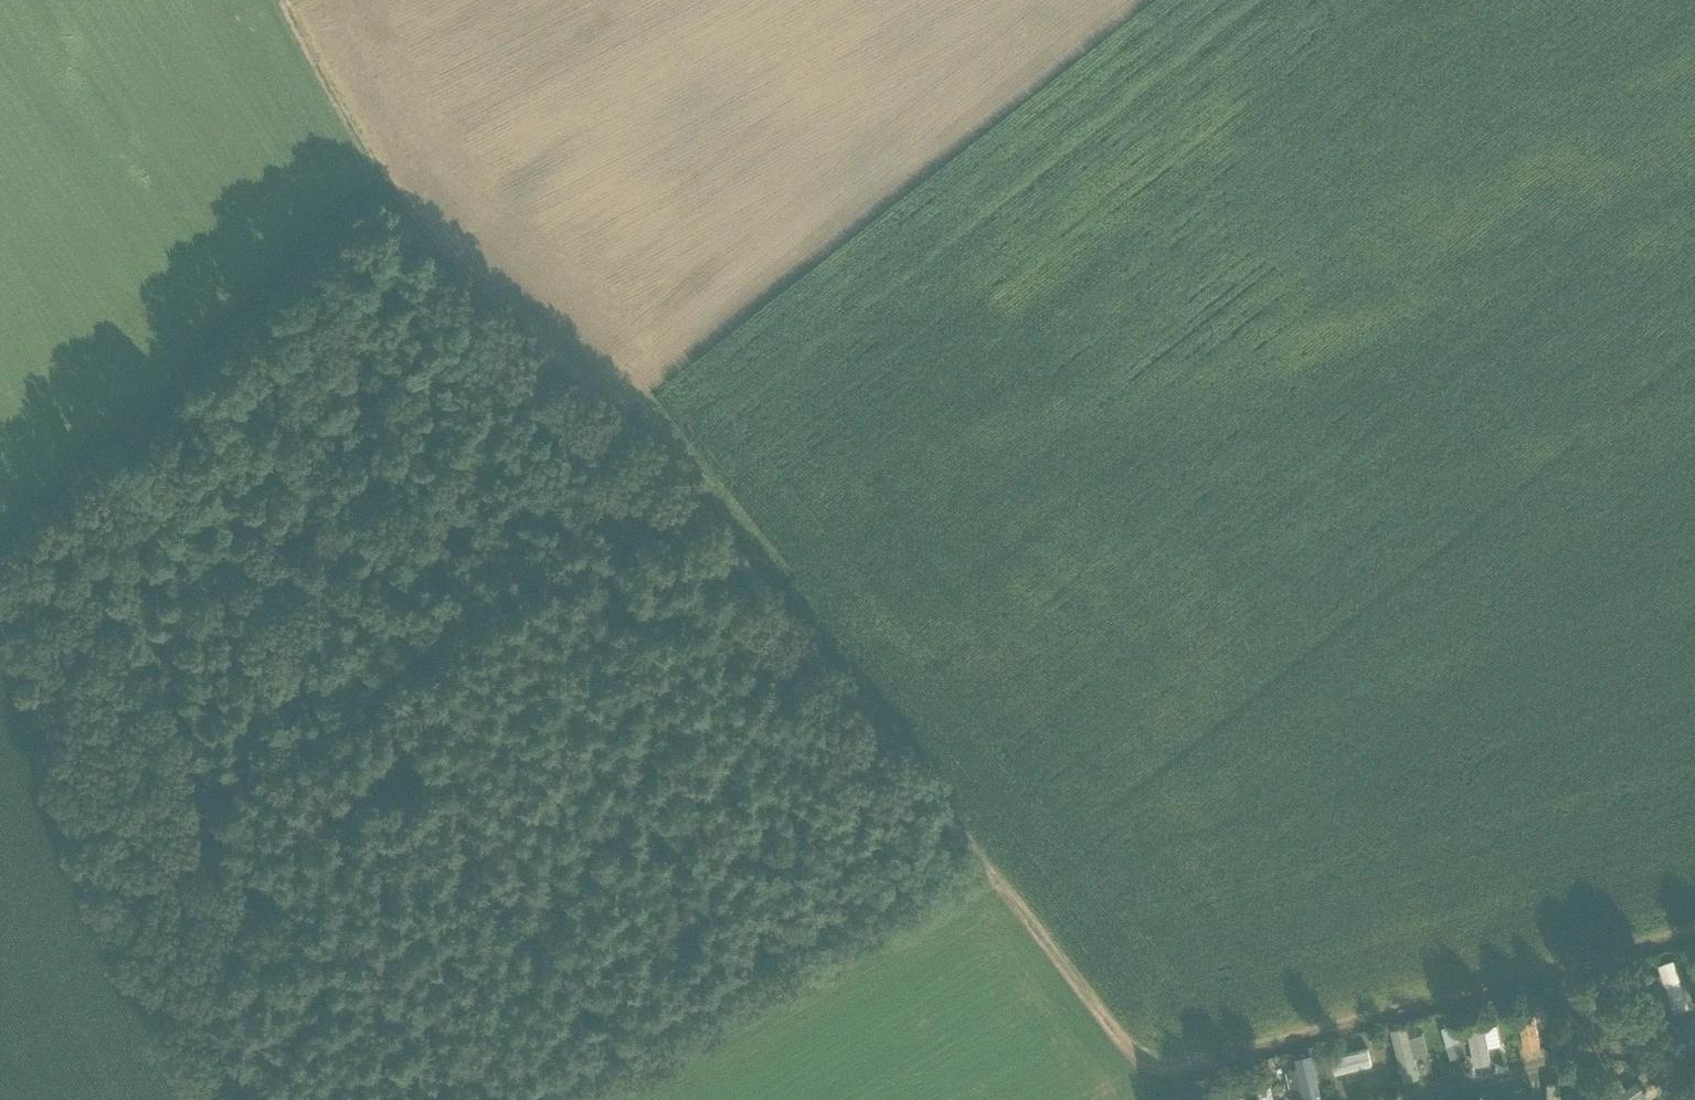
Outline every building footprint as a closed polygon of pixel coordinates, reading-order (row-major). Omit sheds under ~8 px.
[(1683,959),(1686,969),(1694,967),(1694,955),(1683,959)] [(1674,962),(1658,967),(1663,980),(1671,1002),(1674,1011),(1689,1006),(1674,962)] [(1552,987),(1544,988),(1546,997),(1553,995),(1552,987)] [(1504,1003),(1493,1006),(1495,1015),(1506,1013),(1504,1003)] [(1533,1007),(1517,1010),(1524,1049),(1540,1046),(1533,1007)] [(1481,1014),(1465,1018),(1474,1064),(1490,1061),(1487,1047),(1483,1026),(1481,1014)] [(1406,1026),(1391,1030),(1403,1080),(1418,1076),(1414,1057),(1409,1037),(1406,1026)] [(1376,1049),(1386,1046),(1382,1033),(1373,1036),(1376,1049)] [(1460,1041),(1447,1044),(1450,1057),(1463,1053),(1460,1041)] [(1321,1052),(1329,1092),(1343,1090),(1335,1049),(1321,1052)] [(1288,1071),(1294,1097),(1304,1094),(1306,1099),(1321,1099),(1311,1057),(1296,1060),(1298,1069),(1288,1071)] [(1264,1083),(1272,1081),(1268,1067),(1260,1069),(1264,1083)] [(1208,1080),(1196,1081),(1196,1092),(1209,1091),(1208,1080)] [(1610,1099),(1636,1099),(1645,1093),(1637,1081),(1626,1089),(1612,1099),(1610,1099)] [(1547,1085),(1548,1099),(1561,1099),(1560,1084),(1547,1085)]
